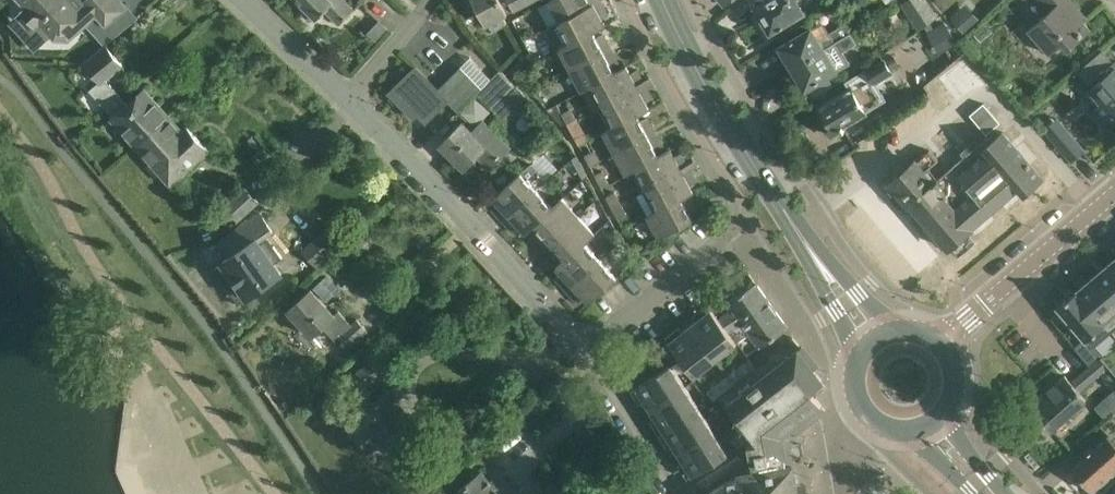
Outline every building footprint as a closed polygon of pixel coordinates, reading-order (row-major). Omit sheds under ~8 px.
[(12,22),(35,48),(49,35),(54,40),(69,41),(74,36),(73,35),(85,24),(88,21),(96,14),(106,24),(117,14),(126,6),(123,3),(120,0),(88,0),(86,2),(88,4),(79,11),(69,0),(19,0),(27,9),(23,12),(12,22)] [(304,8),(302,10),(302,14),(308,20),(312,20),(314,18),(316,20),(326,10),(340,24),(354,10),(344,0),(296,0),(304,8)] [(527,0),(472,0),(485,26),(488,24),(493,32),(507,24),(503,16),(528,3),(527,0)] [(601,2),(601,0),(549,0),(560,22),(601,2)] [(766,1),(765,0),(756,0),(755,1),(755,2),(755,3),(755,4),(755,5),(755,6),(755,7),(762,18),(762,21),(766,28),(769,29),(771,32),(779,27),(779,28),(803,14),(795,0),(767,0),(766,1)] [(900,4),(918,30),(938,16),(927,0),(906,0),(900,4)] [(1090,30),(1076,13),(1080,10),(1071,0),(1039,0),(1049,12),(1028,29),(1050,54),(1063,42),(1069,49),(1090,30)] [(560,22),(546,30),(556,50),(560,48),(571,42),(593,32),(605,26),(601,19),(608,15),(601,2),(560,22)] [(961,11),(952,19),(965,33),(974,25),(961,11)] [(379,21),(372,29),(380,37),(388,29),(379,21)] [(792,68),(850,33),(844,24),(830,33),(823,22),(811,29),(780,47),(781,49),(781,52),(784,58),(787,59),(792,68)] [(931,41),(936,38),(944,51),(958,42),(944,22),(926,34),(931,41)] [(571,69),(611,48),(604,34),(596,38),(593,32),(571,42),(560,48),(571,69)] [(850,33),(792,68),(798,77),(797,80),(801,86),(804,87),(805,89),(809,87),(815,98),(834,87),(827,76),(836,71),(849,63),(843,53),(842,51),(856,43),(850,33)] [(90,90),(108,111),(123,98),(105,79),(123,65),(106,45),(84,63),(93,74),(99,81),(90,90)] [(615,73),(611,67),(619,63),(611,48),(571,69),(582,91),(594,84),(615,73)] [(892,56),(885,61),(891,70),(898,66),(892,56)] [(852,87),(819,108),(827,120),(823,122),(831,136),(842,129),(843,131),(845,130),(843,127),(866,112),(886,99),(876,83),(892,73),(891,70),(885,61),(884,59),(848,81),(852,87)] [(1110,129),(1114,125),(1114,61),(1099,75),(1096,77),(1100,81),(1085,93),(1097,107),(1093,110),(1110,130),(1110,129)] [(521,68),(514,72),(521,80),(525,77),(527,70),(525,66),(521,68)] [(652,81),(650,78),(644,81),(637,70),(630,73),(627,66),(615,73),(594,84),(605,105),(652,81)] [(416,68),(389,93),(391,95),(390,100),(394,104),(398,102),(414,118),(418,114),(426,122),(448,101),(457,111),(476,93),(481,88),(461,67),(447,81),(438,90),(416,68)] [(481,88),(476,93),(491,108),(501,119),(526,95),(516,85),(501,69),(495,75),(491,79),(481,88)] [(646,87),(653,83),(652,81),(605,105),(615,125),(615,126),(637,115),(649,109),(645,102),(653,98),(646,87)] [(128,104),(123,98),(108,111),(114,117),(111,119),(136,146),(136,145),(169,116),(144,89),(142,91),(128,104)] [(460,118),(473,127),(487,106),(474,97),(460,118)] [(984,103),(970,115),(987,134),(1000,123),(984,103)] [(558,104),(549,109),(548,110),(561,125),(567,122),(562,113),(558,104)] [(572,109),(562,113),(567,122),(568,124),(577,120),(572,109)] [(641,121),(637,115),(615,126),(615,125),(603,131),(615,154),(655,132),(648,118),(641,121)] [(136,145),(136,146),(171,185),(209,151),(188,127),(183,131),(169,116),(136,145)] [(1057,118),(1044,130),(1072,162),(1085,151),(1057,118)] [(577,120),(568,124),(579,144),(588,139),(577,120)] [(463,123),(440,145),(464,169),(478,155),(489,167),(492,164),(498,171),(506,163),(500,156),(508,147),(507,146),(488,127),(483,122),(473,132),(463,123)] [(638,167),(659,156),(656,150),(663,146),(655,132),(615,154),(626,174),(638,168),(638,167)] [(905,170),(890,183),(909,205),(911,204),(949,249),(951,247),(959,256),(963,253),(967,251),(970,248),(973,245),(976,242),(976,241),(977,241),(976,241),(976,240),(975,239),(969,232),(971,230),(970,229),(1018,188),(1019,187),(1025,194),(1043,179),(1003,132),(985,148),(981,144),(948,172),(934,184),(924,173),(938,161),(929,150),(927,151),(905,170)] [(544,136),(531,149),(538,157),(552,145),(544,136)] [(585,155),(591,167),(602,160),(596,149),(585,155)] [(649,189),(695,164),(694,161),(688,165),(681,153),(675,157),(671,150),(659,156),(638,167),(638,168),(649,189)] [(583,179),(587,176),(588,175),(578,156),(577,157),(572,159),(583,179)] [(509,216),(537,189),(546,181),(530,163),(521,172),(493,198),(498,204),(492,209),(500,217),(506,212),(509,216)] [(659,210),(689,195),(693,193),(690,185),(697,182),(691,170),(697,167),(695,164),(649,189),(659,209),(659,210)] [(609,183),(603,170),(596,174),(602,186),(609,183)] [(236,222),(258,202),(245,188),(224,207),(236,222)] [(554,208),(554,207),(537,189),(509,216),(513,220),(507,225),(514,233),(520,228),(525,234),(535,225),(535,224),(554,208)] [(611,204),(620,199),(615,191),(607,196),(611,204)] [(647,215),(659,237),(692,220),(689,213),(696,209),(689,195),(659,210),(659,209),(647,215)] [(552,243),(580,217),(563,199),(554,207),(554,208),(535,224),(535,225),(540,230),(534,235),(541,243),(547,238),(552,243)] [(615,211),(619,219),(628,214),(624,206),(615,211)] [(259,213),(219,241),(230,256),(223,261),(224,262),(248,298),(281,275),(274,264),(282,258),(274,246),(272,244),(264,250),(258,242),(267,236),(273,232),(259,213)] [(566,259),(593,236),(596,234),(580,217),(552,243),(554,246),(549,251),(556,259),(562,254),(566,259)] [(361,252),(374,238),(366,231),(353,244),(361,252)] [(573,286),(601,261),(585,243),(593,236),(566,259),(556,268),(562,274),(556,279),(563,287),(569,282),(573,286)] [(314,240),(302,251),(319,270),(332,258),(314,240)] [(589,303),(617,278),(601,261),(573,286),(576,289),(570,295),(578,303),(584,297),(589,303)] [(1095,276),(1114,300),(1114,263),(1113,261),(1095,276)] [(1077,291),(1112,332),(1114,329),(1114,300),(1095,276),(1078,291),(1077,291)] [(759,347),(786,329),(757,284),(729,302),(734,310),(718,320),(736,341),(737,343),(750,333),(759,347)] [(297,323),(299,322),(312,336),(322,327),(335,341),(338,338),(349,349),(350,348),(349,347),(366,331),(367,332),(368,331),(356,318),(355,319),(356,320),(351,324),(339,311),(334,315),(311,290),(289,310),(292,314),(290,316),(297,323)] [(1077,291),(1058,307),(1084,338),(1074,347),(1090,365),(1101,355),(1094,347),(1112,332),(1077,291)] [(736,341),(718,320),(712,311),(697,320),(695,317),(694,317),(696,321),(691,325),(689,321),(688,323),(712,360),(736,341)] [(694,375),(712,360),(688,323),(686,324),(688,328),(683,331),(681,327),(680,328),(684,333),(669,342),(675,349),(681,358),(694,375)] [(813,420),(826,410),(812,392),(824,382),(814,370),(818,367),(802,347),(777,367),(779,369),(723,413),(739,433),(745,441),(746,443),(753,471),(739,474),(740,478),(727,481),(707,493),(807,493),(806,486),(805,487),(804,482),(798,483),(798,488),(797,488),(792,457),(804,455),(802,444),(790,446),(788,439),(789,439),(813,420)] [(674,363),(681,358),(675,349),(668,354),(674,363)] [(666,367),(671,364),(674,363),(668,354),(661,358),(666,367)] [(659,372),(666,367),(661,358),(653,363),(659,372)] [(747,374),(756,367),(750,359),(741,366),(747,374)] [(366,387),(382,375),(383,375),(374,361),(357,373),(366,387)] [(652,376),(659,372),(653,363),(646,367),(652,376)] [(646,412),(685,386),(671,364),(666,367),(659,372),(652,376),(645,381),(638,385),(635,387),(645,401),(641,404),(642,405),(646,403),(649,407),(645,410),(646,412)] [(739,380),(747,374),(741,366),(733,372),(739,380)] [(645,381),(652,376),(646,367),(639,372),(645,381)] [(1065,375),(1036,401),(1042,409),(1036,414),(1050,431),(1069,415),(1071,418),(1085,406),(1083,403),(1087,399),(1080,392),(1093,380),(1086,371),(1072,383),(1065,375)] [(638,385),(645,381),(639,372),(632,376),(638,385)] [(731,387),(739,380),(733,372),(724,379),(731,387)] [(1019,376),(1010,384),(1016,391),(1025,383),(1019,376)] [(722,393),(731,387),(724,379),(716,385),(722,393)] [(714,400),(722,393),(716,385),(708,392),(714,400)] [(664,431),(700,409),(685,386),(646,412),(647,414),(651,411),(654,416),(650,418),(651,419),(655,417),(664,431)] [(404,436),(415,429),(415,428),(411,423),(410,424),(402,412),(399,414),(385,395),(370,405),(365,398),(341,414),(360,441),(376,430),(388,447),(394,443),(395,444),(405,437),(404,436)] [(674,456),(714,431),(700,409),(664,431),(673,446),(669,448),(670,449),(674,447),(677,451),(673,454),(674,456)] [(691,477),(693,476),(728,454),(714,431),(674,456),(676,458),(679,455),(682,460),(679,462),(679,463),(682,462),(691,477)] [(738,447),(745,441),(739,433),(731,439),(738,447)] [(1092,492),(1114,473),(1114,443),(1108,435),(1071,468),(1092,492)] [(455,493),(505,493),(498,485),(495,488),(482,472),(459,490),(460,491),(455,493)]
